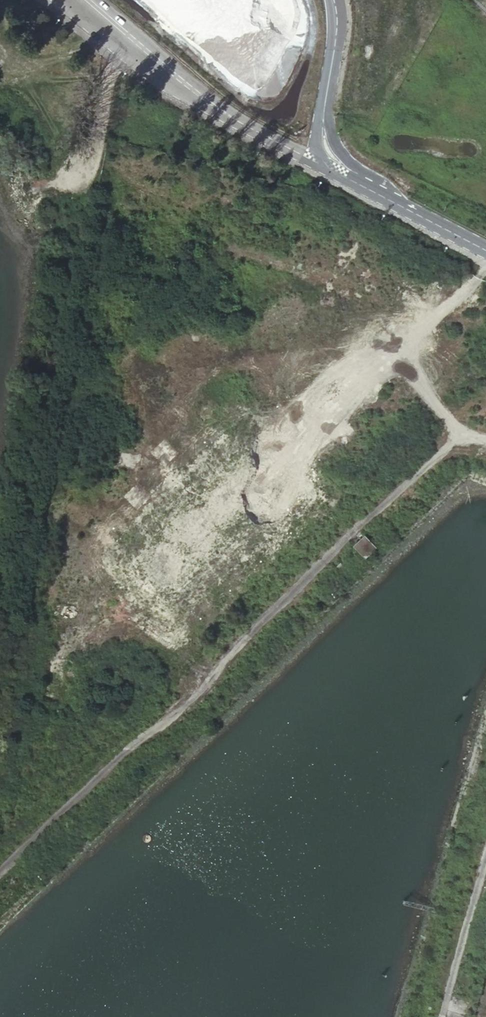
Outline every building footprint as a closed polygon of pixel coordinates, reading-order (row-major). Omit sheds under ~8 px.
[(291,519),(292,517),(291,515),(291,514),(290,512),(288,511),(285,510),(283,510),(281,511),(280,511),(279,512),(277,515),(277,517),(277,518),(278,520),(278,521),(279,522),(281,523),(282,524),(283,524),(285,524),(286,524),(288,523),(289,522),(291,521),(291,519)] [(378,541),(367,529),(355,540),(367,551),(378,541)]
